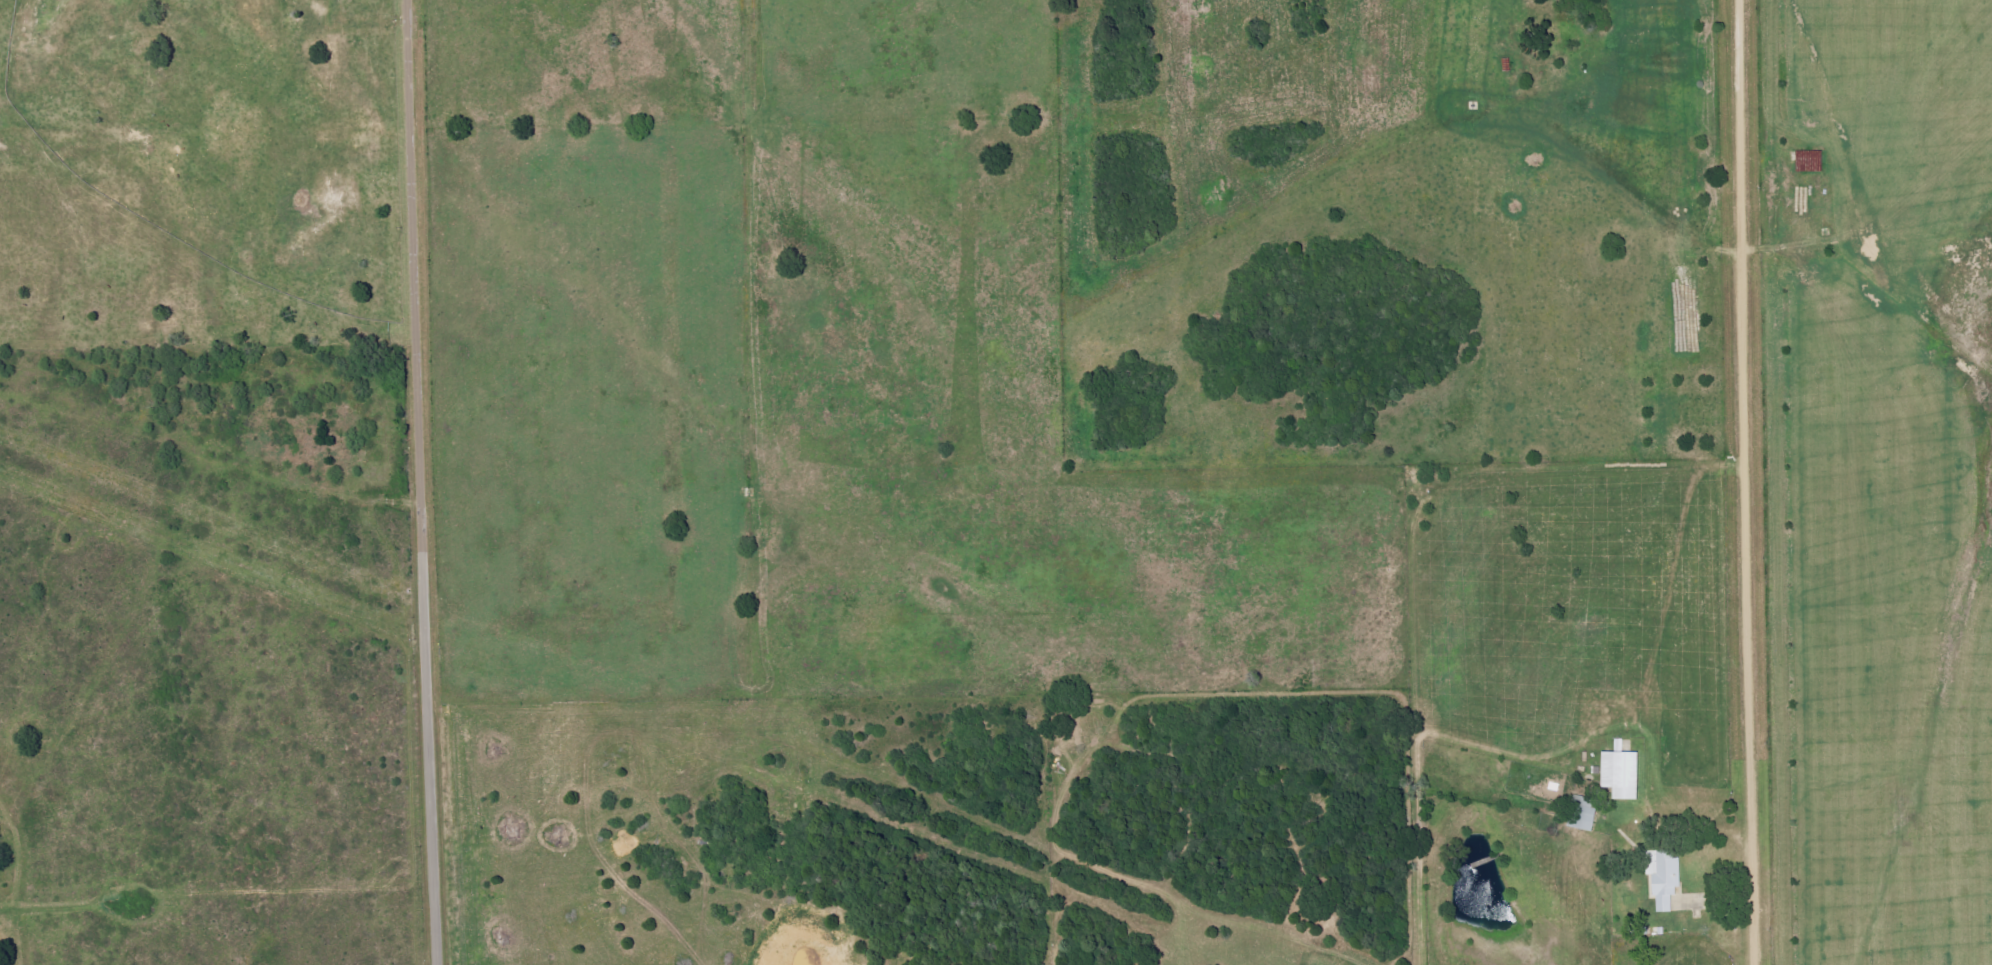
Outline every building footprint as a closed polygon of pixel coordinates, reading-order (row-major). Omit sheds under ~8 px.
[(1641,753),(1604,753),(1604,789),(1616,789),(1616,801),(1640,801),(1641,753)] [(1600,803),(1576,797),(1568,827),(1593,833),(1600,803)] [(1681,859),(1667,859),(1667,851),(1647,852),(1648,876),(1656,875),(1657,914),(1675,913),(1674,889),(1683,889),(1681,859)]
